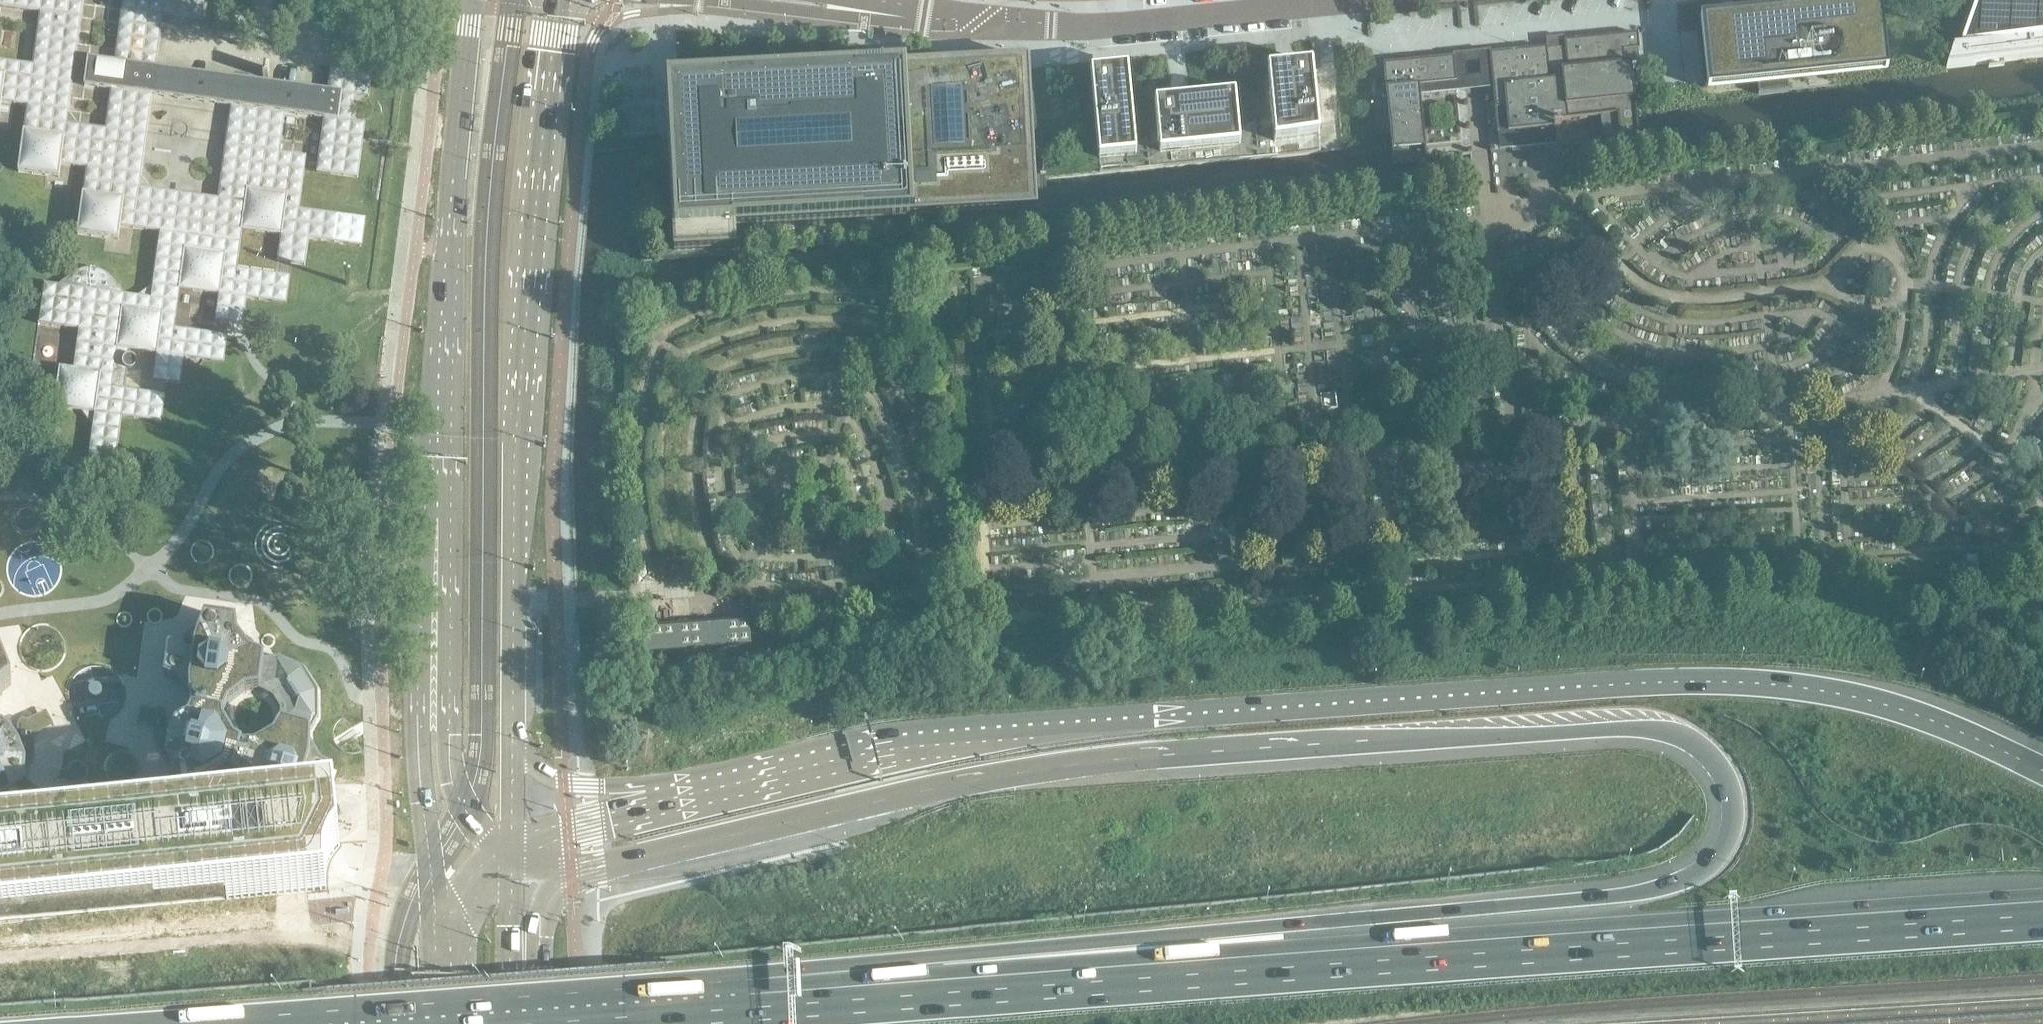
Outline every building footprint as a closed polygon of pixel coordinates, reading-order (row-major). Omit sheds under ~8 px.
[(247,291),(273,295),(272,302),(286,304),(290,276),(224,267),(231,214),(244,216),(242,230),(255,232),(281,235),(277,262),(291,264),(305,266),(309,239),(362,246),(366,218),(299,210),(304,171),(306,156),(279,153),(284,114),(323,119),(316,172),(358,178),(363,141),(364,137),(365,123),(352,122),(356,96),(369,98),(372,70),(331,65),(328,92),(156,68),(163,16),(188,19),(203,21),(206,0),(123,0),(122,9),(116,50),(115,62),(88,58),(84,87),(111,90),(106,129),(80,125),(69,111),(80,32),(84,0),(0,0),(0,7),(40,12),(33,64),(0,60),(0,114),(2,102),(27,105),(23,131),(24,131),(20,158),(18,172),(59,178),(61,164),(86,168),(83,193),(79,221),(77,234),(119,240),(121,227),(159,232),(152,284),(137,295),(123,293),(123,292),(122,289),(121,286),(120,284),(118,281),(116,279),(115,277),(112,275),(110,273),(108,271),(106,270),(104,269),(100,267),(97,267),(94,266),(90,266),(87,266),(84,266),(79,267),(77,268),(74,269),(71,271),(69,273),(67,274),(64,276),(62,279),(62,280),(60,282),(59,285),(44,283),(38,324),(92,331),(86,370),(60,367),(56,394),(54,408),(81,411),(92,425),(87,466),(115,470),(122,417),(123,410),(148,413),(147,420),(162,422),(165,395),(138,391),(131,382),(121,381),(122,370),(116,362),(118,349),(131,350),(156,354),(153,380),(168,382),(180,384),(184,358),(186,344),(211,347),(209,360),(224,362),(227,335),(161,326),(167,273),(181,275),(179,289),(193,291),(218,294),(215,321),(243,325),(246,301),(247,291)] [(1836,77),(1887,72),(1880,0),(1872,0),(1859,1),(1846,2),(1801,7),(1780,9),(1740,13),(1736,13),(1723,15),(1700,18),(1701,27),(1708,90),(1757,85),(1758,87),(1758,88),(1758,93),(1758,94),(1789,91),(1789,89),(1788,82),(1836,77)] [(1959,47),(1953,47),(1952,47),(1946,68),(1989,63),(1989,68),(2004,67),(2003,61),(2042,56),(2042,0),(1976,0),(1959,47)] [(1547,48),(1489,54),(1490,59),(1493,88),(1497,133),(1508,132),(1510,148),(1510,150),(1556,145),(1556,144),(1554,129),(1554,127),(1554,123),(1600,118),(1617,116),(1619,137),(1619,140),(1638,138),(1636,120),(1633,89),(1635,89),(1636,89),(1635,75),(1634,75),(1632,75),(1631,66),(1631,64),(1630,64),(1629,51),(1639,50),(1637,34),(1564,42),(1565,48),(1547,50),(1547,48)] [(1490,59),(1489,54),(1454,58),(1454,63),(1457,92),(1493,88),(1490,59)] [(1454,58),(1383,65),(1385,79),(1390,130),(1390,132),(1391,138),(1393,161),(1393,163),(1426,159),(1426,157),(1425,146),(1425,144),(1420,95),(1456,92),(1457,92),(1454,63),(1454,58)] [(687,74),(665,76),(668,133),(675,251),(736,248),(735,226),(885,218),(1037,210),(1035,177),(1034,160),(1030,85),(1029,59),(906,65),(895,66),(884,67),(727,76),(726,72),(687,74)] [(1099,150),(1077,152),(1079,174),(1320,151),(1319,145),(1319,136),(1312,64),(1269,68),(1271,89),(1236,93),(1235,93),(1156,100),(1155,100),(1134,102),(1131,103),(1127,67),(1091,70),(1099,150)] [(280,461),(258,462),(259,509),(281,508),(280,461)] [(710,628),(709,621),(638,627),(640,655),(751,646),(749,618),(719,621),(720,627),(710,628)] [(123,823),(121,828),(130,836),(132,837),(133,839),(140,855),(140,857),(140,859),(139,871),(144,873),(148,875),(158,879),(162,880),(167,883),(174,873),(176,871),(178,870),(180,869),(184,875),(192,872),(191,865),(193,864),(195,863),(197,863),(210,864),(215,868),(219,871),(222,873),(223,873),(248,877),(249,876),(272,864),(286,841),(286,840),(286,835),(286,831),(286,825),(292,814),(293,812),(295,811),(297,810),(302,815),(309,811),(308,804),(309,803),(311,801),(314,801),(326,801),(327,796),(328,792),(331,782),(332,778),(334,772),(323,766),(321,765),(320,763),(312,748),(310,746),(310,744),(310,732),(318,718),(318,692),(318,691),(305,670),(304,669),(280,658),(279,658),(275,659),(270,659),(264,660),(258,657),(253,655),(251,654),(249,652),(248,651),(252,645),(247,638),(240,641),(239,639),(238,637),(237,635),(236,623),(230,622),(226,621),(216,620),(211,619),(206,619),(201,630),(200,632),(198,634),(185,643),(183,645),(181,645),(169,647),(168,653),(168,657),(166,667),(166,671),(165,677),(176,681),(178,682),(180,684),(190,697),(191,699),(191,702),(193,712),(193,713),(193,714),(190,721),(178,727),(177,729),(174,735),(172,734),(170,727),(166,713),(165,711),(163,709),(160,708),(158,709),(155,710),(153,710),(151,710),(142,707),(138,723),(149,726),(151,726),(154,738),(157,750),(158,752),(160,754),(161,754),(163,755),(166,754),(168,753),(170,754),(168,762),(169,763),(175,775),(175,782),(174,783),(174,784),(167,792),(166,794),(164,795),(148,801),(146,802),(144,802),(132,801),(130,806),(128,810),(124,819),(123,823)] [(0,694),(2,693),(12,685),(10,680),(9,678),(8,676),(4,667),(3,663),(1,659),(0,658),(0,694)] [(657,708),(655,693),(619,695),(620,711),(657,708)] [(327,890),(326,875),(327,868),(329,861),(334,852),(340,846),(335,799),(314,801),(311,801),(0,833),(0,923),(327,890)]
